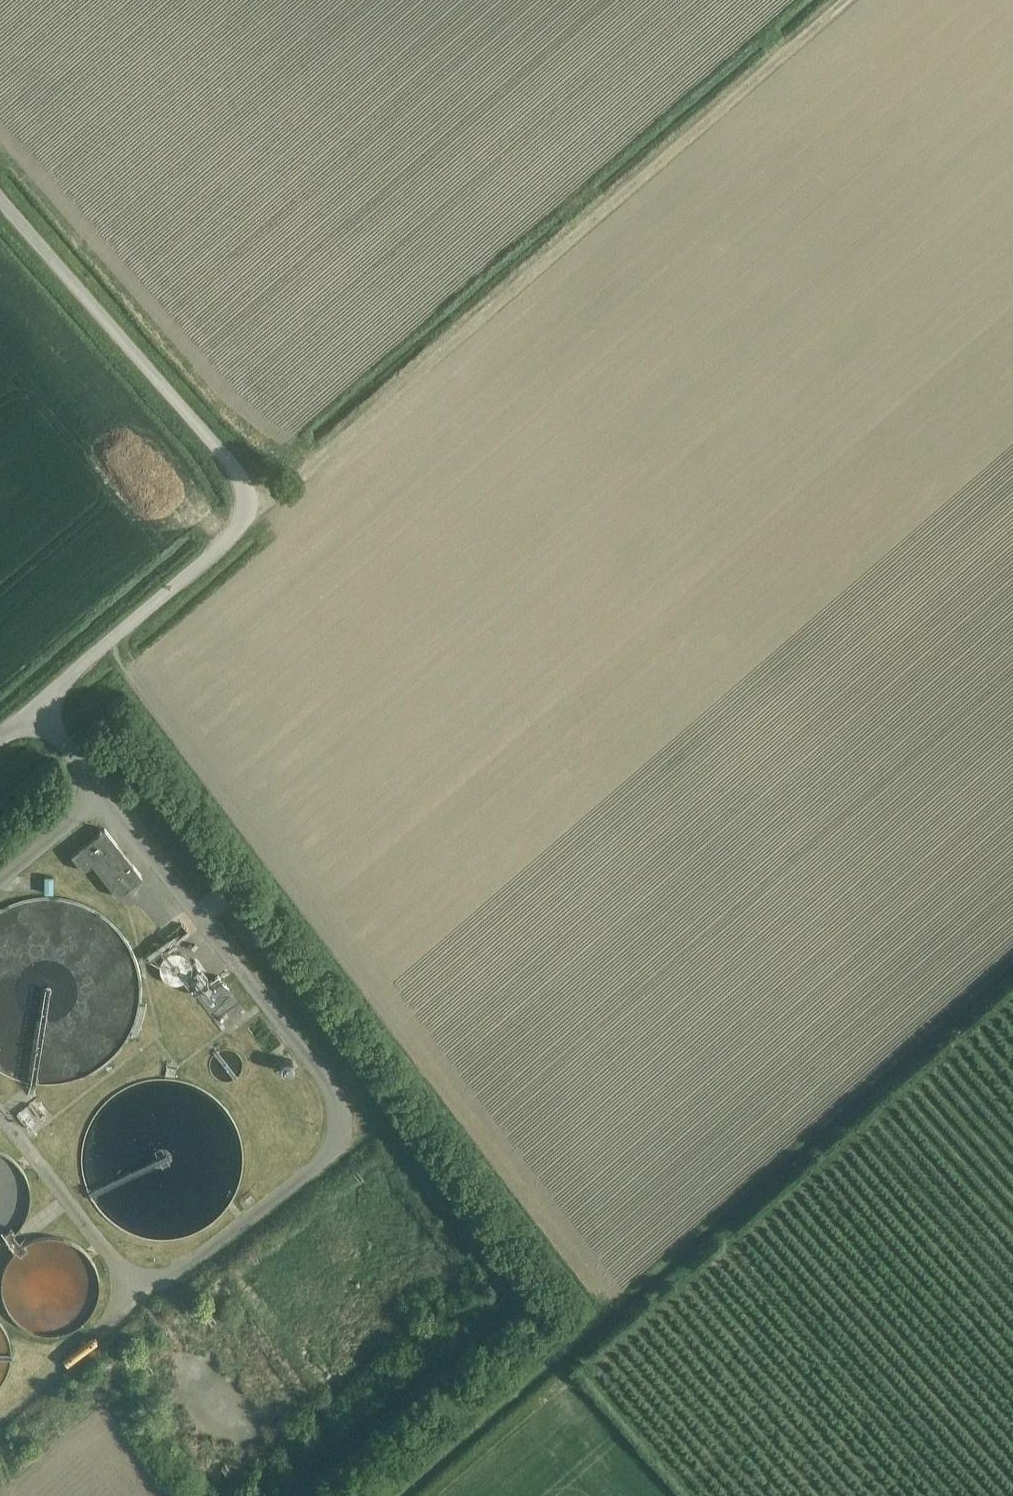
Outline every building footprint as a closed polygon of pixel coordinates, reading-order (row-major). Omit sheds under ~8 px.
[(142,876),(105,829),(71,855),(84,870),(92,863),(118,896),(142,876)] [(160,966),(163,980),(172,987),(184,985),(192,975),(191,962),(181,954),(168,956),(160,966)] [(208,997),(223,987),(212,972),(197,982),(208,997)] [(11,1109),(21,1128),(38,1119),(27,1100),(11,1109)]
